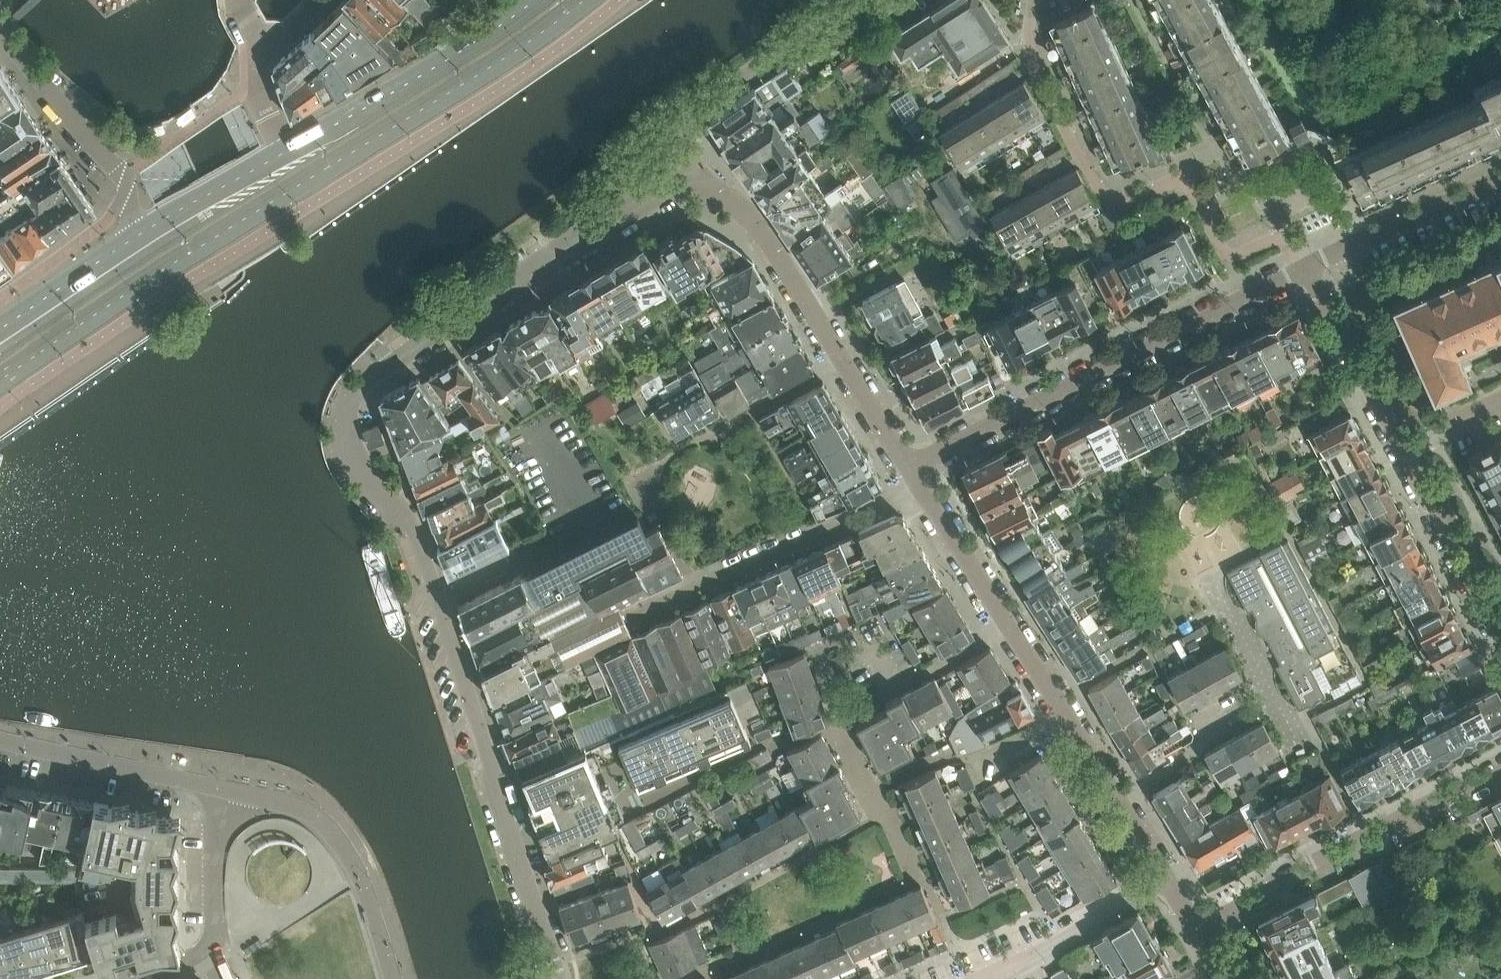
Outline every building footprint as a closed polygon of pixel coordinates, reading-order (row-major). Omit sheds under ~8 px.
[(343,1),(394,58),(401,67),(411,62),(382,29),(391,21),(372,0),(344,0),(343,0),(343,1)] [(410,24),(420,36),(431,30),(421,20),(403,0),(372,0),(391,21),(402,12),(411,23),(410,24)] [(421,20),(434,8),(427,0),(403,0),(421,20)] [(888,52),(893,60),(900,56),(901,57),(909,53),(918,67),(928,61),(942,83),(1008,40),(984,0),(949,0),(889,39),(895,47),(888,52)] [(1198,68),(1185,75),(1193,89),(1206,82),(1216,101),(1203,108),(1211,122),(1224,115),(1235,135),(1222,142),(1229,156),(1242,149),(1248,160),(1265,150),(1267,153),(1271,150),(1270,148),(1285,140),(1209,0),(1161,0),(1162,0),(1148,7),(1156,21),(1169,14),(1180,34),(1167,41),(1174,55),(1187,48),(1198,68)] [(346,65),(344,67),(355,83),(394,58),(343,1),(314,30),(346,65)] [(1106,139),(1093,145),(1099,160),(1113,154),(1118,165),(1136,157),(1137,159),(1142,157),(1140,155),(1145,153),(1149,164),(1166,156),(1097,4),(1095,1),(1091,3),(1092,6),(1054,23),(1059,34),(1045,40),(1052,55),(1065,49),(1075,69),(1061,75),(1068,90),(1081,84),(1090,104),(1077,110),(1083,125),(1097,119),(1106,139)] [(302,41),(301,42),(320,63),(316,67),(336,91),(335,92),(337,94),(355,83),(344,67),(346,65),(314,30),(312,31),(311,30),(303,38),(304,39),(303,40),(302,41)] [(288,54),(286,57),(285,55),(281,59),(282,60),(273,68),(282,95),(283,96),(316,67),(320,63),(301,42),(288,54)] [(871,44),(841,63),(846,71),(869,56),(874,66),(881,62),(871,44)] [(1010,62),(994,72),(998,78),(1014,68),(1010,62)] [(19,95),(12,84),(2,69),(3,69),(0,65),(0,108),(19,95)] [(709,119),(724,141),(723,142),(780,104),(803,88),(789,66),(784,70),(783,70),(782,71),(774,77),(773,76),(772,77),(772,78),(768,80),(767,80),(766,81),(757,87),(755,88),(754,88),(709,119)] [(316,67),(283,96),(292,118),(323,99),(335,92),(336,91),(316,67)] [(994,72),(978,83),(982,89),(998,78),(994,72)] [(1349,175),(1347,176),(1349,182),(1352,181),(1366,212),(1392,201),(1386,187),(1406,178),(1412,192),(1427,185),(1421,172),(1441,163),(1447,176),(1462,170),(1456,156),(1476,147),(1482,161),(1497,154),(1491,140),(1500,136),(1500,133),(1498,126),(1500,125),(1500,79),(1479,89),(1483,98),(1342,161),(1349,175)] [(1023,82),(1006,92),(1031,132),(1048,122),(1023,82)] [(978,83),(962,93),(965,99),(982,89),(978,83)] [(909,90),(892,101),(905,121),(922,110),(909,90)] [(1006,92),(990,102),(1014,142),(1031,132),(1006,92)] [(962,93),(945,104),(949,109),(965,99),(962,93)] [(0,108),(0,159),(41,130),(42,130),(19,95),(0,108)] [(990,102),(974,112),(998,152),(1014,142),(990,102)] [(734,159),(733,159),(739,167),(740,167),(751,183),(806,146),(819,137),(807,119),(801,124),(794,114),(789,117),(780,104),(723,142),(734,159)] [(945,104),(929,114),(933,120),(949,109),(945,104)] [(974,112),(957,123),(981,162),(998,152),(974,112)] [(923,115),(908,124),(916,139),(932,129),(923,115)] [(957,123),(940,133),(964,173),(981,162),(957,123)] [(60,158),(60,157),(51,143),(42,130),(42,131),(41,130),(0,159),(0,199),(60,158)] [(808,168),(817,160),(806,146),(751,183),(751,184),(752,183),(767,204),(808,168)] [(1062,146),(1045,156),(1049,162),(1066,152),(1062,146)] [(781,223),(780,224),(788,236),(829,205),(872,172),(857,147),(847,154),(859,173),(839,186),(829,193),(829,194),(826,196),(808,168),(767,204),(767,205),(768,204),(781,223)] [(942,148),(925,159),(932,168),(948,157),(942,148)] [(1045,156),(1029,166),(1033,172),(1049,162),(1045,156)] [(32,214),(50,240),(93,207),(60,158),(0,199),(0,216),(2,219),(31,199),(38,209),(32,214)] [(1029,166),(1013,176),(1016,182),(1033,172),(1029,166)] [(952,167),(930,180),(938,193),(931,198),(942,217),(956,239),(970,231),(973,236),(988,226),(985,221),(952,167)] [(1059,177),(1081,219),(1099,209),(1096,205),(1076,168),(1059,177)] [(901,174),(884,185),(900,208),(914,199),(906,187),(908,185),(907,183),(901,174)] [(1013,176),(996,187),(1000,193),(1016,182),(1013,176)] [(1059,177),(1042,187),(1064,228),(1081,219),(1059,177)] [(996,187),(980,197),(983,203),(1000,193),(996,187)] [(1042,187),(1025,196),(1048,237),(1064,228),(1042,187)] [(1025,196),(1008,205),(1031,246),(1048,237),(1025,196)] [(829,205),(788,236),(802,257),(844,228),(829,205)] [(1008,205),(990,215),(1013,256),(1031,246),(1008,205)] [(32,213),(14,226),(33,253),(50,240),(32,214),(32,213)] [(1160,217),(1151,222),(1156,230),(1165,225),(1160,217)] [(0,235),(0,246),(14,268),(15,268),(33,253),(14,226),(0,235)] [(1160,238),(1180,278),(1189,273),(1189,274),(1193,275),(1199,272),(1200,269),(1200,268),(1202,267),(1189,241),(1196,238),(1191,228),(1184,231),(1182,227),(1160,238)] [(685,235),(678,239),(700,280),(708,275),(712,282),(711,283),(712,284),(752,260),(736,247),(730,243),(707,230),(705,230),(704,230),(703,230),(695,228),(684,234),(685,235)] [(844,228),(802,257),(816,277),(838,264),(860,251),(844,228)] [(662,249),(654,253),(677,293),(700,280),(678,239),(676,236),(671,235),(661,241),(660,245),(662,249)] [(1079,236),(1073,240),(1079,250),(1087,246),(1079,236)] [(1160,238),(1139,249),(1158,288),(1168,284),(1168,285),(1172,286),(1177,283),(1179,279),(1178,278),(1180,278),(1160,238)] [(1136,243),(1128,247),(1130,253),(1117,259),(1137,299),(1139,298),(1139,299),(1143,300),(1149,297),(1150,294),(1150,293),(1158,288),(1139,249),(1136,243)] [(14,268),(0,246),(0,279),(14,269),(14,268)] [(653,313),(650,308),(671,295),(644,247),(619,261),(647,309),(657,326),(660,324),(653,312),(653,313)] [(1091,253),(1077,260),(1103,311),(1113,306),(1115,310),(1117,309),(1118,310),(1122,311),(1127,308),(1129,305),(1128,304),(1137,299),(1117,259),(1099,268),(1091,253)] [(983,256),(976,260),(981,269),(988,265),(983,256)] [(1391,306),(1433,398),(1444,393),(1446,398),(1460,392),(1457,387),(1471,381),(1457,352),(1500,332),(1500,257),(1391,306)] [(752,260),(712,284),(723,303),(716,306),(725,321),(731,317),(731,318),(772,295),(771,294),(771,293),(771,294),(753,262),(752,260)] [(1067,265),(1075,281),(1053,292),(1073,332),(1082,327),(1082,328),(1086,329),(1091,326),(1093,323),(1093,322),(1095,320),(1093,316),(1103,311),(1077,260),(1067,265)] [(629,326),(626,321),(647,309),(619,261),(595,275),(623,323),(633,340),(636,338),(629,326)] [(595,275),(571,289),(600,337),(603,343),(604,343),(610,353),(613,351),(606,339),(605,340),(602,335),(623,323),(595,275)] [(1022,285),(1030,300),(1033,298),(1031,294),(1035,293),(1030,284),(1029,284),(1028,282),(1022,285)] [(876,323),(874,331),(878,338),(885,341),(886,341),(887,342),(920,325),(927,338),(936,334),(914,296),(906,300),(896,283),(863,300),(872,319),(874,318),(877,323),(876,323)] [(1030,300),(1022,285),(1018,287),(1022,296),(1024,296),(1027,302),(1030,300)] [(582,355),(603,343),(600,337),(571,289),(552,300),(556,307),(551,310),(570,342),(571,341),(590,372),(593,371),(586,359),(584,360),(582,355)] [(1053,292),(1031,303),(1051,342),(1060,338),(1061,339),(1065,339),(1070,337),(1072,333),(1071,332),(1073,332),(1053,292)] [(774,301),(772,296),(772,295),(731,318),(731,317),(725,321),(734,337),(740,333),(745,341),(786,318),(785,316),(784,316),(782,312),(781,309),(780,310),(777,305),(774,301)] [(1031,303),(1010,314),(1030,353),(1032,352),(1032,353),(1036,354),(1042,351),(1043,348),(1043,347),(1051,342),(1031,303)] [(688,306),(680,310),(686,320),(694,315),(688,306)] [(535,310),(525,316),(530,324),(533,322),(551,353),(570,342),(551,310),(550,310),(550,309),(535,310)] [(944,316),(949,326),(961,319),(955,310),(950,313),(944,316)] [(1284,319),(1274,324),(1299,372),(1323,360),(1298,313),(1295,314),(1295,313),(1291,312),(1285,315),(1284,319)] [(990,329),(984,332),(989,342),(995,339),(1008,364),(1010,363),(1011,364),(1015,365),(1020,362),(1022,359),(1021,358),(1030,353),(1010,314),(988,325),(990,329)] [(510,324),(504,336),(514,355),(528,366),(551,353),(533,322),(530,324),(525,316),(510,324)] [(798,339),(786,319),(787,319),(786,318),(745,341),(738,345),(747,360),(753,357),(757,363),(757,364),(758,363),(759,364),(799,341),(799,340),(799,339),(798,339)] [(1274,324),(1253,335),(1278,383),(1299,372),(1274,324)] [(528,366),(514,355),(504,336),(500,330),(483,340),(517,389),(518,388),(524,395),(525,394),(526,394),(533,389),(528,382),(526,383),(520,376),(531,368),(528,366)] [(686,335),(689,341),(696,337),(693,331),(686,335)] [(892,358),(890,361),(893,367),(897,368),(899,367),(905,377),(947,356),(947,357),(967,347),(962,338),(957,340),(955,337),(941,344),(936,334),(927,338),(893,355),(894,357),(892,358)] [(1253,335),(1232,346),(1257,394),(1278,383),(1253,335)] [(483,340),(464,351),(500,401),(510,395),(515,402),(516,402),(524,413),(534,406),(526,394),(525,394),(524,395),(518,388),(517,389),(483,340)] [(757,363),(734,376),(749,401),(813,364),(799,341),(759,364),(758,363),(757,364),(757,363)] [(1212,352),(1210,356),(1208,357),(1234,405),(1257,394),(1232,346),(1222,351),(1221,350),(1218,349),(1212,352)] [(905,377),(905,379),(903,380),(901,384),(904,390),(908,391),(911,389),(916,400),(958,379),(978,369),(973,360),(967,363),(966,360),(952,367),(947,357),(947,356),(905,377)] [(1208,357),(1188,368),(1212,414),(1231,404),(1232,406),(1234,405),(1208,357)] [(459,360),(429,377),(447,400),(451,406),(462,397),(460,390),(474,381),(463,366),(459,360)] [(1184,365),(1174,370),(1176,374),(1167,378),(1191,424),(1212,414),(1188,368),(1186,369),(1184,365)] [(710,396),(693,366),(686,370),(692,381),(685,386),(704,419),(719,410),(710,396)] [(649,368),(635,376),(641,385),(654,377),(649,368)] [(659,375),(640,386),(648,398),(660,391),(664,398),(656,403),(675,436),(690,427),(664,383),(659,375)] [(678,375),(664,383),(690,427),(704,419),(685,386),(678,375)] [(733,377),(711,390),(726,415),(749,401),(734,376),(733,377)] [(452,423),(451,421),(451,422),(439,405),(418,377),(385,396),(382,402),(401,450),(443,433),(441,428),(452,423)] [(1148,388),(1146,389),(1170,434),(1191,424),(1167,378),(1158,383),(1156,379),(1146,384),(1148,388)] [(914,403),(913,406),(916,412),(919,413),(922,412),(927,423),(994,389),(989,379),(978,384),(977,382),(963,389),(958,379),(916,400),(917,401),(914,403)] [(441,428),(443,433),(401,450),(402,453),(398,455),(402,466),(406,464),(411,478),(447,460),(442,450),(447,436),(473,422),(477,429),(500,417),(474,381),(460,390),(462,397),(472,410),(459,417),(451,421),(452,423),(441,428)] [(778,407),(760,418),(761,419),(769,434),(797,418),(831,398),(822,382),(788,402),(778,407)] [(1317,384),(1308,388),(1317,405),(1326,401),(1317,384)] [(550,388),(542,394),(547,402),(555,396),(550,388)] [(1146,389),(1126,399),(1150,445),(1170,434),(1146,389)] [(1341,395),(1299,418),(1318,456),(1359,434),(1358,432),(1359,429),(1341,395)] [(608,397),(587,409),(595,422),(616,410),(608,397)] [(831,398),(797,418),(802,426),(806,434),(840,414),(831,398)] [(1113,404),(1113,405),(1104,409),(1128,455),(1150,445),(1126,399),(1124,400),(1124,399),(1120,398),(1114,401),(1113,404)] [(618,413),(627,427),(629,426),(633,423),(646,415),(638,401),(618,413)] [(1274,406),(1265,410),(1274,427),(1282,422),(1274,406)] [(1083,419),(1084,420),(1083,420),(1107,466),(1128,455),(1104,409),(1096,414),(1096,413),(1092,412),(1085,415),(1083,419)] [(804,446),(783,458),(790,470),(853,433),(841,413),(840,414),(806,434),(814,447),(807,451),(804,446)] [(1083,420),(1061,431),(1085,477),(1107,466),(1083,420)] [(365,429),(364,431),(369,445),(372,446),(383,442),(384,439),(379,425),(376,424),(365,429)] [(1258,425),(1247,430),(1253,442),(1257,440),(1263,436),(1258,425)] [(1085,477),(1061,431),(1054,434),(1052,430),(1048,428),(1037,434),(1040,440),(1048,456),(1052,465),(1064,487),(1085,477)] [(1195,431),(1187,435),(1195,449),(1202,445),(1195,431)] [(853,433),(790,470),(797,481),(817,470),(814,464),(822,460),(829,473),(864,454),(865,453),(853,433)] [(1359,434),(1318,456),(1330,477),(1370,456),(1365,445),(1366,445),(1366,442),(1364,437),(1361,436),(1360,437),(1359,434)] [(1469,458),(1472,463),(1473,464),(1466,468),(1474,484),(1500,470),(1500,438),(1489,445),(1489,444),(1479,449),(1468,455),(1469,458)] [(962,474),(960,477),(964,483),(967,484),(970,483),(974,492),(1048,456),(1040,440),(1003,459),(1000,453),(1000,452),(963,470),(964,471),(964,472),(962,474)] [(1253,442),(1248,444),(1255,458),(1264,453),(1257,440),(1253,442)] [(447,460),(412,478),(419,497),(466,475),(462,467),(477,459),(473,454),(473,453),(473,452),(471,448),(447,460)] [(824,490),(807,498),(810,504),(838,489),(873,470),(864,454),(829,473),(818,479),(824,490)] [(1048,456),(974,492),(975,493),(979,502),(976,504),(975,507),(978,513),(981,514),(984,512),(985,514),(1027,492),(1022,482),(1037,474),(1036,473),(1052,465),(1048,456)] [(1370,456),(1330,477),(1341,498),(1381,477),(1380,474),(1381,474),(1381,471),(1379,466),(1376,465),(1375,465),(1370,456)] [(1173,469),(1165,474),(1170,484),(1178,480),(1173,469)] [(873,470),(810,504),(818,519),(840,510),(841,510),(841,509),(848,506),(882,486),(873,470)] [(1485,505),(1486,507),(1500,499),(1500,470),(1474,484),(1483,500),(1485,498),(1488,504),(1485,505)] [(1295,494),(1285,474),(1267,483),(1278,503),(1295,494)] [(429,509),(481,484),(477,477),(469,481),(466,475),(419,497),(419,499),(424,511),(424,512),(429,510),(429,509)] [(1381,477),(1341,498),(1352,519),(1392,498),(1387,488),(1388,487),(1389,484),(1386,479),(1383,478),(1382,479),(1381,477)] [(1096,481),(1089,484),(1095,494),(1101,491),(1096,481)] [(481,484),(429,509),(429,510),(434,525),(483,500),(479,492),(484,489),(481,484)] [(1060,495),(1050,500),(1054,507),(1070,499),(1065,489),(1058,492),(1060,495)] [(1307,489),(1296,495),(1298,500),(1310,494),(1307,489)] [(987,524),(986,528),(989,533),(992,535),(995,533),(996,535),(1032,517),(1038,515),(1027,492),(985,514),(990,523),(987,524)] [(1129,493),(1123,496),(1128,506),(1137,501),(1134,495),(1129,493)] [(1290,498),(1278,504),(1289,525),(1301,519),(1290,498)] [(1404,519),(1402,516),(1403,516),(1404,513),(1401,508),(1398,507),(1398,508),(1392,498),(1352,519),(1363,540),(1404,519)] [(1486,507),(1495,523),(1498,522),(1500,528),(1500,499),(1486,507)] [(483,500),(434,525),(442,545),(442,546),(489,521),(493,519),(485,500),(483,500)] [(529,570),(543,598),(582,578),(652,543),(646,532),(637,515),(633,518),(562,553),(529,570)] [(903,517),(896,515),(895,515),(859,532),(851,536),(839,541),(846,556),(857,551),(859,555),(861,554),(911,531),(903,517)] [(370,517),(353,523),(392,647),(415,640),(406,615),(402,601),(380,527),(370,517)] [(997,537),(1008,555),(1042,533),(1032,517),(996,535),(997,537)] [(442,545),(437,547),(438,550),(448,574),(502,549),(509,546),(496,518),(493,519),(489,521),(442,546),(442,545)] [(1404,519),(1363,540),(1374,561),(1415,540),(1409,530),(1410,529),(1411,527),(1408,522),(1405,521),(1404,519)] [(1076,521),(1069,526),(1076,538),(1082,534),(1084,533),(1076,521)] [(1103,525),(1088,532),(1092,538),(1107,530),(1103,525)] [(652,543),(582,578),(599,613),(601,616),(620,606),(638,597),(683,576),(657,526),(646,532),(652,543)] [(1042,533),(1008,555),(1019,573),(1054,552),(1063,546),(1051,528),(1042,533)] [(1107,530),(1092,538),(1096,544),(1110,536),(1107,530)] [(847,560),(847,561),(851,568),(878,556),(883,566),(885,565),(921,548),(911,531),(861,554),(859,555),(857,551),(846,556),(847,560)] [(1076,538),(1073,540),(1077,547),(1086,541),(1082,534),(1076,538)] [(1110,536),(1096,544),(1100,551),(1103,549),(1111,544),(1111,537),(1110,536)] [(1318,537),(1300,546),(1311,568),(1329,558),(1318,537)] [(1267,638),(1280,663),(1275,665),(1298,709),(1307,705),(1309,705),(1310,705),(1311,705),(1312,705),(1313,704),(1315,703),(1315,702),(1316,701),(1316,700),(1317,700),(1325,695),(1305,657),(1313,653),(1314,655),(1334,645),(1328,632),(1334,629),(1288,540),(1281,543),(1280,541),(1260,552),(1261,554),(1227,571),(1247,611),(1251,609),(1256,617),(1255,619),(1255,620),(1255,623),(1255,624),(1255,626),(1256,627),(1256,629),(1257,630),(1258,631),(1259,633),(1261,635),(1262,636),(1263,637),(1265,637),(1267,638)] [(1415,540),(1374,561),(1385,582),(1426,561),(1425,559),(1425,558),(1426,556),(1423,550),(1421,549),(1420,550),(1415,540)] [(839,541),(825,547),(833,567),(834,567),(847,561),(847,560),(846,556),(839,541)] [(825,547),(809,554),(832,605),(837,616),(846,612),(834,587),(841,584),(834,567),(833,567),(825,547)] [(889,575),(846,594),(850,603),(882,589),(932,566),(921,548),(885,565),(889,575)] [(1054,552),(1019,573),(1030,591),(1031,590),(1031,591),(1066,570),(1054,552)] [(809,554),(794,561),(811,597),(817,595),(823,609),(832,605),(809,554)] [(794,561),(779,568),(799,614),(800,614),(801,618),(810,614),(804,601),(811,597),(794,561)] [(1426,561),(1385,582),(1396,604),(1437,582),(1432,572),(1433,569),(1430,564),(1428,563),(1427,563),(1426,561)] [(1073,584),(1070,578),(1085,570),(1081,563),(1066,570),(1031,591),(1025,595),(1034,610),(1062,592),(1073,584)] [(882,589),(850,603),(857,621),(866,617),(862,608),(871,605),(870,604),(899,591),(904,600),(943,584),(932,566),(882,589)] [(779,568),(764,575),(784,621),(799,614),(779,568)] [(500,585),(459,606),(469,635),(516,612),(536,602),(544,599),(543,598),(529,570),(500,585)] [(764,575),(749,582),(769,628),(784,621),(764,575)] [(483,672),(482,672),(483,674),(492,698),(493,700),(539,676),(528,654),(548,645),(546,640),(599,613),(582,578),(543,598),(544,599),(536,602),(516,612),(469,635),(479,662),(483,672)] [(1062,592),(1034,610),(1043,623),(1080,600),(1095,591),(1096,591),(1092,581),(1076,590),(1073,584),(1062,592)] [(749,582),(733,589),(754,635),(769,628),(749,582)] [(1448,601),(1448,598),(1446,593),(1443,592),(1442,592),(1437,582),(1396,604),(1408,625),(1448,604),(1447,601),(1448,601)] [(913,607),(923,623),(955,604),(945,588),(913,607)] [(733,589),(710,599),(715,609),(711,611),(728,648),(732,646),(733,649),(756,639),(754,635),(733,589)] [(1080,600),(1043,623),(1051,637),(1079,619),(1088,613),(1085,608),(1099,598),(1095,591),(1080,600)] [(1128,591),(1118,596),(1126,610),(1127,609),(1137,604),(1128,591)] [(711,611),(707,601),(682,613),(706,666),(730,654),(728,648),(711,611)] [(923,623),(932,639),(964,620),(955,604),(923,623)] [(1137,604),(1127,609),(1133,619),(1143,614),(1137,604)] [(1448,604),(1408,625),(1419,646),(1459,625),(1454,614),(1455,614),(1455,611),(1453,606),(1450,605),(1449,606),(1448,604)] [(599,613),(546,640),(548,645),(553,655),(555,655),(561,667),(593,651),(604,646),(632,635),(619,608),(620,607),(620,606),(601,616),(599,613)] [(657,624),(681,678),(692,703),(713,693),(717,691),(706,666),(682,613),(657,624)] [(1079,619),(1051,637),(1060,650),(1097,627),(1088,613),(1079,619)] [(896,617),(889,622),(895,632),(902,628),(896,617)] [(964,620),(932,639),(942,654),(974,635),(964,620)] [(839,621),(824,627),(827,634),(842,628),(839,621)] [(692,703),(681,678),(657,624),(632,635),(656,691),(667,713),(674,710),(692,703)] [(1069,664),(1111,637),(1102,624),(1097,627),(1060,650),(1069,664)] [(1111,637),(1069,664),(1077,678),(1082,675),(1106,662),(1116,656),(1112,648),(1129,638),(1139,632),(1134,624),(1124,630),(1111,637)] [(1203,624),(1192,630),(1196,637),(1207,631),(1203,624)] [(1459,625),(1419,646),(1430,667),(1435,664),(1453,655),(1473,645),(1468,635),(1465,634),(1464,634),(1459,625)] [(819,628),(808,633),(811,641),(823,636),(819,628)] [(1192,630),(1182,636),(1186,643),(1196,637),(1192,630)] [(811,641),(808,633),(807,632),(792,638),(792,639),(796,647),(811,641)] [(656,691),(632,635),(604,646),(593,651),(594,653),(600,667),(607,682),(611,692),(614,691),(621,707),(656,691)] [(788,651),(796,647),(792,639),(779,644),(782,652),(782,653),(788,651)] [(908,639),(901,643),(907,653),(914,649),(908,639)] [(761,651),(765,660),(781,653),(776,644),(761,651)] [(1473,645),(1453,655),(1456,660),(1463,674),(1483,663),(1473,645)] [(1164,646),(1154,651),(1157,659),(1168,653),(1164,646)] [(1226,646),(1207,656),(1222,685),(1239,675),(1242,674),(1226,646)] [(958,666),(967,682),(1000,663),(990,647),(958,666)] [(920,659),(914,649),(907,653),(914,663),(920,659)] [(769,665),(775,682),(810,669),(804,652),(769,665)] [(594,653),(572,663),(579,677),(600,667),(594,653)] [(834,655),(838,667),(846,664),(842,653),(834,655)] [(1192,653),(1183,658),(1187,667),(1203,695),(1222,685),(1207,656),(1197,662),(1192,653)] [(1148,654),(1141,658),(1147,669),(1154,665),(1148,654)] [(1453,655),(1435,664),(1441,674),(1447,671),(1448,664),(1456,660),(1453,655)] [(764,670),(760,662),(750,666),(753,674),(764,670)] [(1009,679),(1000,663),(967,682),(977,698),(1009,679)] [(850,675),(846,664),(838,667),(842,678),(850,675)] [(1187,667),(1168,678),(1184,706),(1203,695),(1187,667)] [(775,682),(782,699),(817,687),(810,669),(775,682)] [(493,700),(507,738),(553,717),(567,711),(568,711),(562,698),(562,697),(551,672),(493,700)] [(1117,672),(1088,687),(1099,707),(1127,691),(1117,672)] [(934,677),(919,685),(936,718),(952,710),(950,706),(934,677)] [(958,720),(949,736),(958,755),(986,745),(986,744),(984,744),(981,738),(994,731),(1018,720),(1033,712),(1022,691),(1016,681),(994,695),(979,703),(980,704),(972,708),(963,714),(958,720)] [(1163,681),(1156,685),(1162,695),(1169,691),(1163,681)] [(607,682),(593,688),(598,698),(611,692),(607,682)] [(946,682),(939,685),(944,695),(952,692),(946,682)] [(1387,689),(1371,682),(1371,683),(1371,685),(1371,686),(1371,687),(1375,695),(1380,704),(1399,693),(1395,685),(1387,689)] [(919,685),(903,694),(920,727),(936,718),(919,685)] [(1494,732),(1500,728),(1500,697),(1495,686),(1475,697),(1494,732)] [(762,687),(754,690),(757,698),(765,695),(762,687)] [(782,699),(788,717),(823,704),(817,687),(782,699)] [(507,738),(504,739),(510,756),(512,756),(514,755),(621,707),(614,691),(611,692),(598,698),(568,711),(567,711),(571,719),(557,725),(553,717),(507,738)] [(648,722),(647,722),(667,713),(656,691),(621,707),(514,755),(522,775),(583,749),(599,743),(602,741),(602,742),(604,741),(624,732),(624,733),(626,732),(626,731),(645,723),(646,723),(648,722)] [(1127,691),(1099,707),(1110,727),(1138,711),(1127,691)] [(952,692),(944,695),(950,706),(957,702),(952,692)] [(903,694),(886,703),(888,707),(856,724),(880,769),(883,767),(888,776),(918,760),(904,735),(920,727),(903,694)] [(731,695),(708,705),(728,753),(750,744),(751,743),(731,695)] [(1375,695),(1367,699),(1374,712),(1382,708),(1380,704),(1375,695)] [(1351,697),(1332,706),(1336,714),(1355,704),(1351,697)] [(1475,697),(1456,707),(1476,745),(1486,740),(1485,737),(1494,732),(1475,697)] [(1432,708),(1436,717),(1455,752),(1464,748),(1466,750),(1476,745),(1456,707),(1451,698),(1432,708)] [(963,713),(957,702),(950,706),(952,710),(956,717),(963,713)] [(823,704),(788,717),(794,734),(829,721),(823,704)] [(708,705),(686,714),(706,762),(728,753),(708,705)] [(1332,706),(1318,713),(1321,720),(1325,721),(1336,715),(1336,714),(1332,706)] [(1448,760),(1446,757),(1455,752),(1436,717),(1432,708),(1431,706),(1423,711),(1428,721),(1417,727),(1437,765),(1448,760)] [(1148,726),(1166,715),(1161,707),(1143,718),(1139,711),(1138,711),(1110,727),(1119,742),(1148,725),(1148,726)] [(686,714),(663,724),(683,772),(706,762),(686,714)] [(1148,725),(1119,742),(1129,757),(1178,728),(1173,718),(1160,726),(1162,729),(1153,734),(1148,726),(1148,725)] [(1263,721),(1243,732),(1260,759),(1278,748),(1263,721)] [(663,724),(641,733),(661,781),(683,772),(663,724)] [(769,726),(754,732),(757,740),(772,734),(769,726)] [(1178,728),(1129,757),(1138,772),(1166,754),(1165,754),(1161,746),(1174,738),(1175,740),(1183,734),(1179,727),(1178,728)] [(1417,727),(1398,737),(1416,773),(1425,768),(1427,771),(1437,765),(1417,727)] [(788,750),(797,766),(829,748),(821,732),(788,750)] [(1243,732),(1224,743),(1241,770),(1260,759),(1243,732)] [(641,733),(618,743),(638,791),(661,781),(641,733)] [(1407,777),(1416,773),(1398,737),(1378,747),(1398,786),(1409,780),(1407,777)] [(528,788),(534,802),(530,803),(529,803),(537,824),(539,827),(548,850),(550,849),(551,851),(611,825),(613,830),(617,828),(619,827),(616,819),(594,768),(619,757),(611,739),(611,740),(600,745),(599,743),(583,749),(522,775),(528,788)] [(934,741),(929,744),(932,751),(938,748),(934,741)] [(1224,743),(1205,754),(1222,781),(1241,770),(1224,743)] [(929,744),(923,747),(927,754),(932,751),(929,744)] [(1378,747),(1359,758),(1378,793),(1387,788),(1388,791),(1398,786),(1378,747)] [(767,748),(737,764),(742,774),(772,757),(767,748)] [(829,748),(797,766),(806,782),(838,764),(829,748)] [(1315,751),(1308,755),(1312,764),(1320,760),(1315,751)] [(1041,754),(1009,773),(1018,789),(1050,770),(1041,754)] [(1369,798),(1378,793),(1359,758),(1339,768),(1358,803),(1360,802),(1362,805),(1370,801),(1369,798)] [(843,783),(848,780),(838,764),(806,782),(814,797),(799,806),(814,834),(817,839),(861,815),(843,783)] [(955,769),(960,780),(971,775),(966,764),(955,769)] [(947,795),(952,793),(947,780),(941,783),(935,768),(898,785),(916,825),(953,809),(947,795)] [(768,769),(757,775),(765,788),(775,783),(768,769)] [(1278,769),(1268,775),(1271,782),(1282,776),(1278,769)] [(1018,789),(1028,804),(1060,785),(1050,770),(1018,789)] [(1181,778),(1153,796),(1162,811),(1203,786),(1194,772),(1181,778)] [(757,775),(747,781),(754,794),(765,788),(757,775)] [(971,775),(960,780),(965,791),(976,786),(971,775)] [(1313,824),(1315,826),(1346,810),(1328,776),(1298,792),(1313,824)] [(1288,797),(1275,804),(1292,835),(1294,834),(1297,835),(1304,832),(1304,829),(1313,824),(1298,792),(1290,778),(1281,783),(1288,797)] [(3,834),(4,832),(24,837),(25,830),(35,789),(0,781),(0,834),(3,834)] [(709,782),(697,788),(703,799),(705,798),(711,809),(712,808),(716,815),(726,810),(722,803),(721,803),(709,782)] [(1203,786),(1162,811),(1171,825),(1199,809),(1194,800),(1214,789),(1210,782),(1203,786)] [(1261,782),(1251,788),(1254,795),(1265,789),(1261,782)] [(1060,785),(1028,804),(1037,820),(1069,801),(1060,785)] [(1251,788),(1240,794),(1244,801),(1254,795),(1251,788)] [(35,789),(25,830),(45,834),(40,861),(50,861),(55,836),(64,795),(35,789)] [(980,799),(986,809),(996,802),(990,792),(980,799)] [(64,795),(55,836),(68,839),(61,867),(63,867),(63,868),(77,868),(94,801),(64,795)] [(1467,814),(1471,821),(1484,814),(1494,834),(1500,830),(1500,796),(1467,814)] [(733,797),(722,803),(726,810),(737,804),(733,797)] [(84,851),(79,876),(126,862),(132,863),(137,863),(137,883),(145,911),(120,919),(117,911),(86,921),(97,955),(102,970),(114,967),(135,969),(132,961),(140,959),(155,954),(162,952),(181,952),(174,927),(179,913),(174,898),(179,883),(174,868),(179,853),(174,839),(181,814),(163,816),(155,814),(157,807),(139,811),(129,809),(130,801),(111,805),(94,802),(94,801),(82,851),(84,851)] [(1037,820),(1046,835),(1079,816),(1069,801),(1037,820)] [(996,802),(986,809),(992,819),(1003,813),(996,802)] [(1209,824),(1203,815),(1211,810),(1208,804),(1199,809),(1171,825),(1180,841),(1209,824)] [(1275,804),(1252,816),(1269,847),(1280,841),(1282,843),(1289,839),(1289,836),(1292,835),(1275,804)] [(799,806),(780,817),(795,845),(814,834),(799,806)] [(1244,861),(1264,849),(1254,831),(1239,806),(1209,824),(1180,841),(1198,870),(1215,860),(1218,862),(1224,858),(1224,854),(1236,847),(1244,861)] [(959,822),(953,809),(916,825),(934,865),(970,848),(964,835),(970,832),(964,820),(959,822)] [(970,812),(974,823),(982,819),(977,809),(970,812)] [(1046,835),(1042,837),(1052,853),(1088,832),(1079,816),(1046,835)] [(780,817),(761,827),(776,855),(795,845),(780,817)] [(695,818),(684,824),(688,831),(699,825),(695,818)] [(632,819),(622,825),(640,857),(651,851),(647,844),(632,819)] [(982,819),(974,823),(979,834),(987,830),(982,819)] [(999,829),(1005,839),(1015,833),(1009,823),(999,829)] [(684,824),(674,829),(678,836),(688,831),(684,824)] [(548,850),(551,856),(554,863),(582,852),(582,853),(616,838),(612,830),(613,830),(611,825),(551,851),(550,849),(548,850)] [(761,827),(742,838),(757,866),(776,855),(761,827)] [(1088,832),(1052,853),(1061,869),(1097,847),(1088,832)] [(1021,844),(1015,833),(1005,839),(1011,850),(1021,844)] [(742,838),(722,848),(738,876),(757,866),(742,838)] [(657,839),(647,844),(651,851),(661,846),(657,839)] [(1061,869),(1071,884),(1107,863),(1097,847),(1061,869)] [(722,848),(703,859),(719,887),(738,876),(722,848)] [(970,848),(934,865),(939,877),(941,881),(941,882),(943,885),(943,886),(945,891),(952,905),(975,894),(984,890),(988,889),(985,881),(1001,874),(996,861),(985,866),(982,859),(976,862),(970,848)] [(1398,850),(1382,858),(1395,885),(1411,877),(1398,850)] [(586,861),(582,853),(582,852),(554,863),(546,866),(551,884),(598,866),(598,865),(607,861),(604,854),(586,861)] [(1027,854),(1017,860),(1023,870),(1034,864),(1027,854)] [(1006,855),(995,859),(996,861),(1001,874),(1005,881),(1016,876),(1006,855)] [(678,856),(659,866),(666,879),(665,880),(681,908),(700,897),(684,869),(685,869),(678,856)] [(1314,893),(1258,922),(1264,934),(1261,936),(1267,947),(1270,946),(1272,949),(1313,928),(1327,921),(1319,904),(1360,883),(1368,900),(1395,885),(1382,858),(1328,886),(1314,893)] [(703,859),(684,869),(700,897),(719,887),(703,859)] [(625,862),(614,866),(616,873),(628,870),(625,862)] [(1116,878),(1107,863),(1071,884),(1080,900),(1116,878)] [(1040,874),(1034,864),(1023,870),(1030,881),(1040,874)] [(13,867),(13,880),(27,880),(28,867),(13,867)] [(28,867),(27,880),(42,880),(42,867),(28,867)] [(63,868),(63,880),(75,880),(75,882),(76,882),(77,877),(79,868),(77,868),(63,868)] [(592,871),(586,873),(589,881),(594,879),(592,871)] [(586,873),(569,879),(572,887),(589,881),(586,873)] [(665,880),(646,890),(662,918),(681,908),(665,880)] [(563,881),(552,886),(554,893),(566,889),(563,881)] [(628,881),(611,887),(623,923),(641,916),(628,881)] [(921,885),(904,893),(919,927),(936,919),(921,885)] [(1046,885),(1036,891),(1042,901),(1052,895),(1046,885)] [(611,887),(594,893),(606,929),(623,923),(611,887)] [(594,893),(576,900),(589,935),(606,929),(594,893)] [(904,893),(887,900),(902,934),(919,927),(904,893)] [(1058,905),(1052,895),(1042,901),(1048,911),(1058,905)] [(576,900),(559,906),(572,941),(589,935),(576,900)] [(887,900),(870,908),(885,942),(902,934),(887,900)] [(870,908),(853,915),(868,949),(885,942),(870,908)] [(83,909),(61,916),(75,962),(97,955),(86,921),(83,909)] [(1138,911),(1102,932),(1104,934),(1094,940),(1113,973),(1159,947),(1158,944),(1159,940),(1156,934),(1152,933),(1150,931),(1150,932),(1138,911)] [(853,915),(836,923),(838,927),(853,956),(868,949),(853,915)] [(61,916),(40,922),(55,968),(75,962),(61,916)] [(715,921),(719,932),(727,929),(722,918),(715,921)] [(40,922),(20,929),(34,975),(55,968),(40,922)] [(650,943),(657,960),(703,940),(696,923),(650,943)] [(838,927),(823,934),(838,968),(855,961),(853,956),(838,927)] [(1272,949),(1287,978),(1315,978),(1344,964),(1335,947),(1325,952),(1313,928),(1272,949)] [(0,935),(0,938),(13,978),(20,978),(34,975),(20,929),(0,935)] [(727,929),(719,932),(724,943),(731,940),(727,929)] [(823,934),(806,941),(821,975),(838,968),(823,934)] [(0,938),(0,978),(13,978),(0,938)] [(703,940),(657,960),(665,978),(711,957),(703,940)] [(945,940),(933,945),(937,952),(948,947),(945,940)] [(790,949),(803,978),(813,978),(821,975),(806,941),(790,949)] [(1169,957),(1165,950),(1161,950),(1159,947),(1113,973),(1117,978),(1157,978),(1172,970),(1167,960),(1169,957)] [(773,956),(783,978),(803,978),(790,949),(773,956)] [(922,950),(911,954),(914,962),(925,957),(922,950)] [(911,954),(900,959),(903,967),(914,962),(911,954)] [(757,963),(763,978),(783,978),(773,956),(757,963)] [(1315,978),(1357,978),(1348,961),(1344,964),(1315,978)] [(894,962),(883,967),(887,974),(898,969),(894,962)] [(740,971),(744,978),(763,978),(757,963),(740,971)] [(1065,966),(1051,974),(1053,978),(1071,978),(1065,966)] [(723,978),(724,978),(744,978),(740,971),(723,978)]
